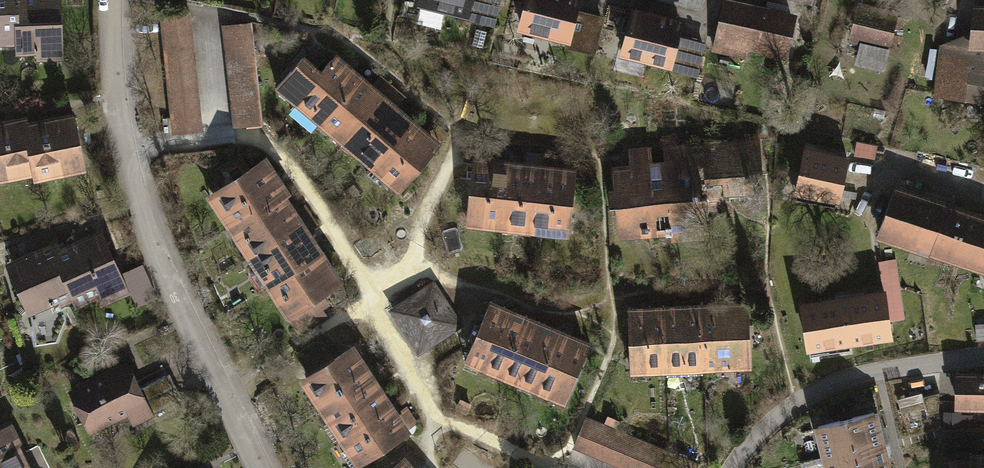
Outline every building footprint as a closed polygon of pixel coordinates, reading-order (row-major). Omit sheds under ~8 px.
[(15,0),(0,0),(0,46),(17,45),(15,0)] [(17,45),(17,55),(38,55),(38,64),(66,63),(64,0),(15,0),(17,45)] [(419,3),(470,15),(474,0),(420,0),(419,3)] [(470,15),(469,19),(496,26),(502,0),(474,0),(470,15)] [(519,28),(570,41),(578,11),(581,0),(526,0),(519,28)] [(702,11),(709,0),(661,0),(702,11)] [(735,0),(726,0),(713,53),(747,61),(750,50),(767,54),(765,59),(787,64),(799,15),(735,0)] [(900,12),(860,3),(851,39),(863,41),(858,63),(886,70),(900,12)] [(977,3),(974,34),(940,46),(935,97),(983,102),(983,3),(977,3)] [(685,18),(634,5),(621,54),(672,67),(680,37),(685,18)] [(604,18),(578,11),(570,41),(569,45),(596,52),(604,18)] [(161,20),(173,135),(202,132),(190,17),(161,20)] [(222,28),(234,128),(261,125),(250,25),(222,28)] [(706,44),(680,37),(672,67),(671,71),(698,78),(706,44)] [(276,85),(296,101),(326,66),(307,49),(276,85)] [(365,74),(338,51),(326,66),(296,101),(323,124),(365,74)] [(374,82),(365,74),(323,124),(350,146),(397,90),(379,76),(374,82)] [(406,98),(397,90),(350,146),(376,169),(419,119),(401,104),(406,98)] [(77,111),(26,121),(35,175),(36,180),(89,170),(77,111)] [(0,119),(0,182),(35,175),(26,121),(25,114),(0,119)] [(429,128),(419,119),(376,169),(403,191),(450,136),(434,122),(429,128)] [(760,135),(697,140),(700,178),(727,176),(728,194),(765,192),(760,135)] [(666,158),(654,159),(658,207),(672,206),(674,230),(704,228),(700,178),(697,140),(665,142),(666,158)] [(618,199),(621,234),(660,231),(658,207),(654,159),(653,143),(629,145),(630,160),(615,161),(617,181),(612,181),(614,199),(618,199)] [(848,155),(807,146),(797,192),(838,201),(848,155)] [(506,155),(473,152),(466,221),(471,221),(470,228),(494,231),(495,224),(500,224),(506,155)] [(207,194),(229,227),(287,189),(265,156),(249,166),(241,155),(219,170),(226,181),(207,194)] [(539,158),(506,155),(500,224),(533,227),(539,158)] [(578,162),(539,158),(533,227),(566,230),(569,204),(574,204),(578,162)] [(861,226),(879,233),(899,181),(880,174),(861,226)] [(879,233),(931,252),(950,201),(899,181),(879,233)] [(229,227),(248,255),(306,217),(287,189),(229,227)] [(950,201),(931,252),(983,272),(983,213),(950,201)] [(259,289),(266,284),(324,246),(306,217),(248,255),(259,273),(252,278),(259,289)] [(51,240),(76,307),(98,298),(101,305),(131,294),(106,226),(61,242),(59,237),(51,240)] [(51,240),(7,257),(30,314),(33,348),(60,345),(66,325),(76,322),(76,307),(51,240)] [(266,284),(299,333),(335,309),(325,293),(346,279),(324,246),(266,284)] [(885,292),(889,320),(903,318),(896,260),(882,262),(885,292)] [(435,279),(388,309),(417,354),(464,324),(435,279)] [(885,292),(844,298),(851,344),(892,338),(889,320),(885,292)] [(466,359),(499,373),(526,310),(492,296),(466,359)] [(705,298),(707,367),(753,365),(750,297),(705,298)] [(668,300),(670,368),(671,375),(708,374),(707,367),(705,298),(668,300)] [(844,298),(802,304),(808,350),(851,344),(844,298)] [(630,301),(633,370),(670,368),(668,300),(630,301)] [(529,395),(533,387),(559,325),(526,310),(499,373),(503,374),(500,381),(509,385),(512,378),(521,382),(517,390),(529,395)] [(533,387),(567,401),(593,339),(572,330),(575,323),(562,318),(559,325),(533,387)] [(977,340),(983,340),(983,321),(976,322),(977,340)] [(301,376),(320,405),(380,365),(376,358),(370,362),(356,340),(301,376)] [(130,358),(70,387),(93,433),(130,415),(135,426),(183,403),(168,373),(143,386),(130,358)] [(320,405),(339,434),(394,398),(380,376),(385,372),(380,365),(320,405)] [(959,367),(957,406),(983,407),(983,368),(959,367)] [(935,391),(924,394),(929,413),(940,410),(935,391)] [(339,434),(358,462),(418,423),(407,407),(402,410),(394,398),(339,434)] [(818,423),(827,458),(887,443),(878,408),(818,423)] [(586,416),(574,446),(627,467),(659,467),(666,449),(617,429),(621,419),(608,414),(604,423),(586,416)] [(0,425),(0,467),(34,467),(11,419),(0,425)] [(830,467),(893,467),(887,443),(827,458),(830,467)] [(947,451),(947,467),(983,467),(983,448),(974,448),(974,451),(947,451)] [(405,452),(387,467),(420,467),(405,452)]
